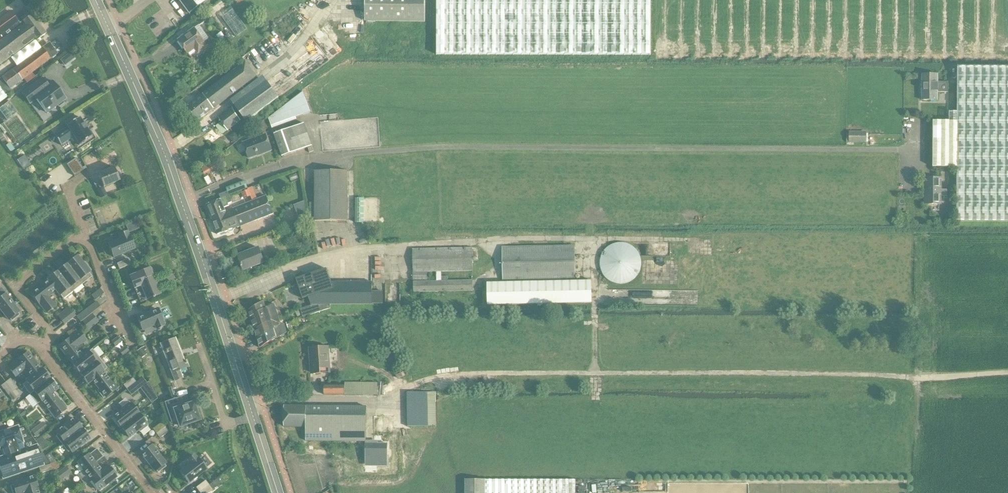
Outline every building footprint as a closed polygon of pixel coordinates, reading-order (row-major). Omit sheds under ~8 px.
[(18,3),(16,0),(13,0),(7,4),(10,8),(18,3)] [(189,14),(208,0),(179,0),(189,14)] [(365,21),(425,22),(425,0),(365,0),(365,21)] [(436,54),(650,55),(651,0),(436,0),(436,54)] [(36,38),(37,40),(46,34),(32,14),(23,21),(24,23),(20,26),(10,12),(0,20),(0,64),(36,38)] [(329,61),(343,51),(352,45),(333,20),(325,27),(311,37),(317,45),(267,81),(263,76),(231,100),(246,122),(329,61)] [(198,53),(205,48),(202,43),(204,42),(194,29),(178,40),(187,53),(194,48),(198,53)] [(43,48),(2,78),(10,89),(51,58),(43,48)] [(194,124),(257,77),(246,63),(183,109),(194,124)] [(957,121),(957,167),(956,221),(1007,221),(1007,68),(957,67),(957,112),(949,112),(949,121),(957,121)] [(937,99),(937,92),(948,92),(948,83),(937,82),(937,74),(922,74),(922,99),(937,99)] [(22,93),(30,104),(37,99),(47,113),(66,99),(52,80),(48,83),(49,85),(49,86),(42,77),(22,93)] [(7,96),(6,95),(9,92),(8,90),(10,89),(2,78),(0,79),(0,102),(7,96)] [(310,112),(303,92),(269,118),(272,126),(310,112)] [(228,131),(242,121),(232,108),(218,118),(228,131)] [(66,127),(54,135),(61,145),(73,137),(79,145),(93,136),(80,117),(66,126),(66,127)] [(957,167),(957,121),(949,121),(933,121),(933,167),(957,167)] [(289,128),(274,134),(282,156),(282,157),(284,156),(297,151),(312,146),(304,123),(289,128)] [(249,158),(271,149),(265,134),(243,143),(249,158)] [(866,134),(849,134),(849,142),(866,142),(866,134)] [(76,158),(66,164),(74,176),(84,170),(76,158)] [(102,188),(118,182),(113,169),(97,176),(102,188)] [(347,171),(315,171),(315,221),(347,221),(347,171)] [(941,178),(928,178),(925,178),(925,204),(941,204),(941,195),(947,195),(947,189),(941,189),(941,178)] [(210,218),(225,212),(224,208),(228,206),(228,204),(231,203),(229,196),(241,192),(242,191),(243,191),(245,190),(246,190),(247,189),(248,189),(245,182),(226,189),(227,192),(219,195),(221,200),(205,206),(210,218)] [(248,190),(241,192),(244,199),(250,197),(248,190)] [(266,197),(225,212),(210,218),(216,235),(272,214),(266,197)] [(108,245),(113,257),(134,248),(129,236),(128,237),(126,232),(119,235),(121,240),(108,245)] [(503,280),(575,279),(574,247),(502,249),(503,280)] [(243,271),(264,264),(259,249),(238,256),(243,271)] [(413,293),(473,291),(473,281),(442,282),(442,272),(472,271),(472,249),(412,250),(413,280),(427,280),(427,272),(437,272),(437,282),(413,282),(413,293)] [(67,264),(82,284),(92,277),(89,273),(89,272),(91,270),(85,263),(83,264),(77,256),(67,264)] [(128,259),(117,263),(119,269),(130,264),(128,259)] [(57,272),(73,292),(82,284),(67,264),(57,272)] [(134,274),(129,276),(134,289),(141,286),(146,300),(153,298),(155,297),(154,297),(161,294),(150,268),(134,274)] [(373,304),(373,303),(372,292),(372,283),(331,283),(327,269),(311,274),(312,276),(306,278),(305,276),(296,279),(303,299),(308,297),(311,305),(300,308),(303,317),(330,308),(330,304),(373,304)] [(73,292),(57,272),(47,279),(48,280),(56,290),(60,295),(63,299),(73,292)] [(56,290),(48,280),(31,293),(39,304),(39,303),(47,312),(55,306),(48,297),(56,290)] [(488,306),(592,303),(591,281),(487,284),(488,306)] [(104,294),(100,289),(91,295),(95,300),(104,294)] [(382,291),(372,292),(373,303),(382,303),(382,291)] [(9,320),(10,319),(12,321),(19,315),(18,313),(19,312),(5,294),(0,298),(0,308),(9,320)] [(87,309),(90,314),(100,306),(96,301),(87,309)] [(254,332),(278,318),(274,304),(266,308),(264,301),(248,310),(254,332)] [(75,316),(68,307),(57,316),(65,325),(75,316)] [(90,314),(87,309),(77,316),(81,321),(90,314)] [(157,310),(137,319),(142,331),(154,326),(156,330),(164,327),(161,322),(163,322),(157,310)] [(89,329),(98,322),(92,315),(83,321),(89,329)] [(254,332),(257,339),(281,325),(278,318),(254,332)] [(281,325),(257,339),(259,348),(286,332),(284,324),(281,325)] [(73,363),(83,355),(77,347),(86,340),(79,332),(70,339),(70,338),(59,346),(73,363)] [(121,341),(117,337),(112,341),(115,346),(121,341)] [(186,364),(187,364),(186,361),(183,362),(175,340),(160,345),(173,381),(182,378),(179,371),(187,368),(186,364)] [(128,351),(125,347),(120,351),(123,355),(128,351)] [(142,347),(136,351),(141,358),(147,354),(142,347)] [(313,373),(321,373),(330,373),(330,368),(330,347),(310,347),(310,356),(313,356),(313,373)] [(80,374),(100,358),(92,349),(88,352),(83,355),(73,363),(72,364),(80,374)] [(31,378),(41,370),(28,352),(18,360),(18,361),(9,368),(15,376),(24,369),(31,378)] [(92,380),(103,372),(103,371),(107,368),(100,358),(80,374),(87,384),(92,380)] [(41,370),(31,378),(26,381),(26,382),(22,385),(30,394),(34,391),(50,379),(42,369),(41,370)] [(103,372),(92,380),(99,389),(97,390),(103,398),(105,397),(106,397),(116,389),(103,372)] [(123,385),(127,390),(131,395),(147,383),(142,378),(136,382),(133,378),(123,385)] [(5,382),(13,392),(17,388),(10,379),(5,382)] [(52,393),(57,389),(50,379),(34,391),(30,394),(37,404),(42,401),(52,393)] [(13,392),(5,382),(1,386),(8,395),(13,392)] [(324,395),(344,395),(377,395),(377,383),(345,382),(345,385),(325,385),(324,395)] [(407,392),(407,427),(436,427),(435,392),(407,392)] [(65,409),(67,408),(61,400),(59,402),(52,393),(42,401),(55,418),(66,410),(65,409)] [(185,396),(165,403),(171,422),(177,420),(180,426),(189,423),(190,425),(197,423),(197,420),(198,420),(198,418),(199,417),(197,411),(196,412),(194,408),(193,408),(192,404),(188,405),(185,396)] [(121,427),(139,413),(131,403),(130,404),(128,402),(121,408),(122,410),(113,418),(121,427)] [(366,442),(366,407),(284,406),(284,427),(306,427),(306,441),(366,442)] [(139,413),(121,427),(129,437),(138,430),(140,432),(147,426),(146,424),(146,423),(139,413)] [(62,444),(77,432),(82,428),(74,418),(56,432),(58,434),(56,436),(62,444)] [(43,422),(31,430),(36,437),(37,436),(39,438),(49,430),(47,429),(48,429),(43,422)] [(156,434),(166,426),(162,422),(153,429),(156,434)] [(166,426),(156,434),(160,438),(169,431),(166,426)] [(5,457),(24,450),(21,442),(23,442),(18,427),(0,433),(0,448),(0,449),(2,449),(5,457)] [(77,432),(62,444),(68,452),(70,450),(72,452),(90,438),(82,428),(77,432)] [(41,447),(45,444),(42,438),(37,441),(41,447)] [(366,442),(368,459),(392,457),(390,439),(366,442)] [(141,453),(155,471),(156,470),(158,472),(166,466),(164,464),(165,463),(152,445),(141,453)] [(5,457),(0,458),(0,468),(3,477),(43,464),(37,446),(24,450),(5,457)] [(91,480),(101,472),(95,463),(103,457),(97,449),(89,455),(88,455),(78,463),(91,480)] [(180,473),(184,478),(188,483),(206,469),(198,459),(197,459),(194,455),(188,460),(191,464),(180,473)] [(50,464),(39,468),(41,473),(52,470),(50,464)] [(101,472),(91,480),(99,491),(116,477),(115,475),(117,474),(111,466),(109,468),(108,466),(101,472)] [(66,467),(56,475),(60,481),(71,473),(66,467)] [(37,489),(38,489),(34,477),(12,484),(13,485),(11,486),(13,492),(26,492),(37,489)] [(218,478),(209,485),(212,490),(221,483),(218,478)] [(196,488),(199,492),(209,485),(205,480),(196,488)] [(576,480),(465,480),(465,492),(576,492),(576,480)]
